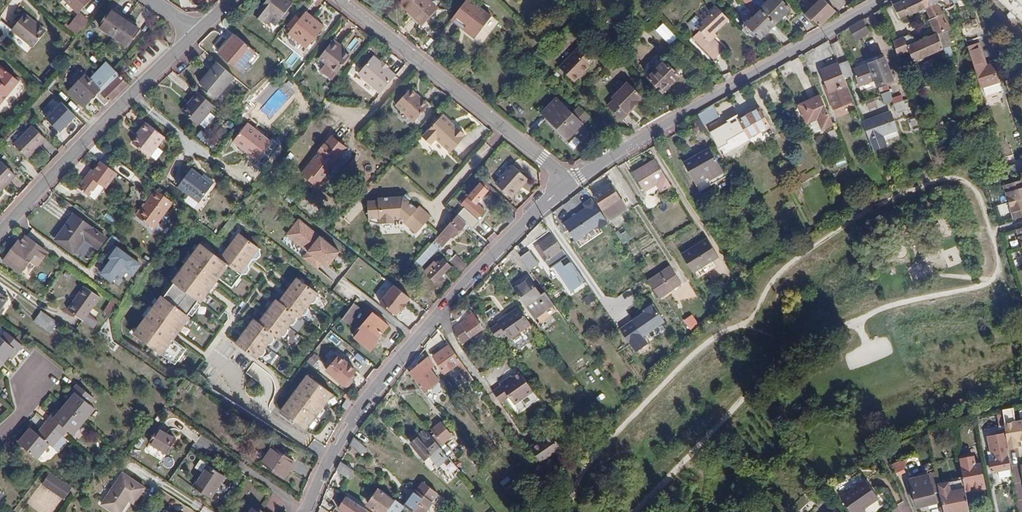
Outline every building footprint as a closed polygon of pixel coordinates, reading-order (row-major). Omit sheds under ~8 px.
[(78,13),(91,0),(90,0),(66,0),(78,13)] [(261,6),(280,18),(291,2),(288,0),(283,0),(265,0),(261,6)] [(421,24),(437,8),(428,0),(403,0),(400,3),(421,24)] [(504,22),(484,0),(470,13),(463,19),(472,28),(474,26),(486,40),(504,22)] [(752,9),(757,5),(751,0),(744,0),(752,9)] [(759,8),(761,10),(775,24),(790,9),(781,0),(768,0),(759,8)] [(820,26),(834,10),(824,0),(819,0),(804,15),(811,21),(813,19),(820,26)] [(931,5),(927,0),(903,0),(892,4),(899,19),(908,15),(909,17),(925,10),(929,19),(928,20),(934,34),(918,41),(916,37),(907,35),(902,38),(909,53),(914,62),(942,50),(937,35),(951,30),(945,18),(936,2),(931,5)] [(952,1),(951,0),(927,0),(931,5),(936,2),(939,1),(945,10),(954,5),(952,1)] [(1021,22),(1021,0),(997,0),(1021,22)] [(724,49),(711,36),(729,19),(716,5),(709,11),(706,7),(696,16),(702,22),(696,28),(698,31),(693,36),(714,59),(724,49)] [(972,21),(969,9),(959,13),(964,29),(973,26),(972,21)] [(111,10),(99,27),(127,46),(139,29),(111,10)] [(306,10),(289,30),(307,45),(323,25),(306,10)] [(745,25),(759,39),(775,24),(761,10),(745,25)] [(11,29),(31,48),(46,32),(26,13),(11,29)] [(855,41),(869,34),(862,20),(849,28),(855,41)] [(950,40),(953,39),(951,30),(937,35),(942,50),(950,47),(949,44),(950,43),(950,40)] [(216,51),(240,71),(249,61),(255,53),(234,35),(227,43),(225,42),(216,51)] [(892,42),(897,58),(909,53),(902,38),(892,42)] [(334,39),(319,56),(337,71),(349,55),(339,46),(341,44),(334,39)] [(987,63),(981,43),(968,46),(980,84),(982,84),(986,96),(1003,92),(1000,83),(1005,81),(1003,77),(998,76),(994,62),(987,63)] [(946,60),(952,57),(950,47),(942,50),(946,60)] [(540,48),(534,54),(539,58),(543,51),(540,48)] [(575,51),(559,66),(573,80),(588,65),(575,51)] [(251,63),(258,55),(255,53),(249,61),(251,63)] [(373,88),(372,89),(379,94),(394,75),(385,67),(383,69),(377,65),(378,62),(372,57),(358,74),(363,79),(362,80),(367,84),(368,83),(373,88)] [(877,87),(893,81),(884,58),(869,64),(877,87)] [(217,97),(233,77),(217,63),(200,83),(217,97)] [(662,63),(647,77),(663,93),(678,76),(667,64),(666,66),(662,63)] [(830,93),(847,85),(837,63),(820,70),(826,84),(830,93)] [(20,80),(0,64),(0,106),(20,80)] [(75,87),(69,92),(84,107),(96,93),(102,87),(87,72),(85,75),(81,72),(70,83),(75,87)] [(127,85),(121,80),(122,78),(116,72),(102,87),(96,93),(98,94),(100,92),(108,101),(109,102),(127,85)] [(613,99),(607,104),(622,118),(628,111),(627,110),(641,95),(626,80),(610,95),(613,99)] [(833,108),(853,101),(847,85),(830,93),(826,84),(824,85),(833,108)] [(887,85),(878,88),(881,95),(889,91),(887,85)] [(197,124),(213,105),(197,91),(189,101),(191,103),(184,112),(197,124)] [(413,121),(427,106),(419,100),(418,101),(407,91),(394,105),(413,121)] [(881,95),(884,103),(892,100),(889,91),(881,95)] [(108,101),(100,92),(98,94),(96,96),(105,105),(108,101)] [(798,105),(806,124),(828,115),(819,95),(798,105)] [(428,105),(420,98),(419,100),(427,106),(428,105)] [(556,98),(541,113),(568,139),(582,123),(556,98)] [(877,108),(875,99),(867,101),(869,110),(877,108)] [(184,112),(191,103),(189,101),(181,110),(184,112)] [(896,112),(906,109),(902,101),(893,104),(896,112)] [(61,102),(44,119),(60,134),(76,116),(61,102)] [(704,126),(717,118),(711,107),(698,114),(704,126)] [(749,138),(769,127),(759,108),(738,120),(749,138)] [(890,112),(862,122),(873,150),(886,145),(884,140),(898,135),(890,112)] [(431,144),(436,139),(451,152),(465,137),(463,135),(464,134),(457,127),(455,128),(442,116),(422,136),(431,144)] [(139,130),(141,133),(138,136),(131,145),(147,157),(162,138),(145,124),(139,130)] [(269,145),(246,125),(233,140),(244,150),(242,153),(254,163),(269,145)] [(33,127),(15,146),(28,159),(47,140),(33,127)] [(318,179),(320,181),(346,148),(330,136),(301,174),(315,184),(318,179)] [(233,140),(230,143),(242,153),(244,150),(233,140)] [(684,164),(699,192),(725,177),(709,149),(684,164)] [(0,163),(0,193),(16,177),(1,162),(0,163)] [(633,176),(644,192),(666,178),(656,162),(633,176)] [(99,185),(106,190),(118,175),(102,163),(95,172),(93,171),(79,189),(90,197),(99,185)] [(512,167),(494,186),(510,199),(516,191),(515,189),(524,178),(512,167)] [(197,205),(212,186),(201,178),(190,170),(176,189),(197,205)] [(213,184),(202,176),(201,178),(212,186),(213,184)] [(1019,185),(1017,179),(1003,183),(1014,216),(1021,214),(1021,184),(1019,185)] [(458,203),(465,209),(458,216),(466,223),(470,227),(485,211),(476,204),(487,191),(479,183),(467,197),(465,195),(458,203)] [(609,220),(627,209),(611,183),(593,195),(609,220)] [(152,228),(172,202),(155,189),(135,216),(152,228)] [(575,242),(607,226),(593,198),(583,204),(586,209),(564,221),(575,242)] [(394,220),(400,221),(415,234),(430,218),(418,207),(415,210),(403,200),(375,200),(375,204),(366,204),(366,224),(370,224),(376,227),(391,226),(391,222),(394,220)] [(84,239),(98,249),(106,238),(73,214),(54,240),(73,254),(84,239)] [(466,223),(458,216),(457,215),(434,240),(442,247),(450,238),(452,239),(456,234),(459,237),(464,231),(461,228),(466,223)] [(314,228),(310,233),(319,240),(323,235),(314,228)] [(626,229),(617,234),(622,244),(631,240),(626,229)] [(554,255),(562,249),(551,234),(539,243),(549,258),(554,255)] [(197,244),(132,335),(175,366),(187,349),(175,341),(220,278),(233,288),(259,251),(236,235),(218,260),(197,244)] [(47,251),(46,250),(25,236),(20,243),(28,249),(23,256),(12,248),(5,258),(10,261),(7,264),(15,270),(17,267),(21,270),(29,260),(36,265),(47,251)] [(682,254),(694,274),(720,259),(708,239),(682,254)] [(20,243),(17,241),(12,248),(23,256),(28,249),(20,243)] [(437,249),(432,243),(416,261),(422,266),(437,249)] [(549,258),(539,243),(534,247),(545,261),(549,258)] [(116,248),(99,275),(119,288),(127,276),(132,280),(142,265),(116,248)] [(560,264),(568,258),(562,249),(554,255),(560,264)] [(529,250),(520,257),(529,270),(538,263),(529,250)] [(456,257),(451,262),(455,267),(460,262),(456,257)] [(434,261),(424,271),(434,282),(450,267),(442,260),(438,265),(434,261)] [(669,266),(647,281),(659,298),(681,283),(669,266)] [(563,278),(572,290),(585,281),(576,268),(563,278)] [(540,295),(529,279),(514,290),(525,306),(540,295)] [(316,294),(297,280),(281,303),(276,300),(260,323),(253,318),(234,344),(256,360),(274,335),(279,339),(297,315),(299,317),(316,294)] [(84,286),(67,310),(83,321),(99,297),(84,286)] [(405,304),(410,298),(394,286),(380,303),(396,316),(399,312),(400,314),(407,305),(405,304)] [(592,294),(584,299),(588,305),(596,300),(592,294)] [(109,317),(119,303),(113,298),(102,313),(109,317)] [(353,304),(341,319),(348,326),(361,310),(353,304)] [(654,306),(619,329),(630,345),(665,321),(654,306)] [(499,325),(509,339),(530,324),(519,308),(507,316),(508,317),(499,325)] [(45,330),(52,319),(40,311),(33,321),(45,330)] [(372,313),(359,328),(375,341),(387,326),(372,313)] [(691,314),(683,321),(690,330),(699,323),(691,314)] [(466,318),(453,328),(455,336),(461,344),(484,328),(476,318),(469,322),(466,318)] [(23,345),(6,332),(1,338),(15,349),(18,351),(23,345)] [(0,337),(0,359),(4,362),(9,356),(15,349),(1,338),(0,337)] [(386,356),(391,360),(401,349),(396,344),(386,356)] [(461,368),(464,367),(448,344),(433,356),(444,373),(457,364),(461,368)] [(12,358),(18,351),(15,349),(9,356),(12,358)] [(263,358),(272,363),(277,355),(268,349),(263,358)] [(338,356),(325,370),(343,385),(355,371),(338,356)] [(427,356),(407,371),(411,377),(428,364),(431,368),(434,366),(427,356)] [(431,368),(428,364),(411,377),(421,389),(436,378),(430,369),(431,368)] [(462,374),(468,383),(473,380),(467,370),(462,374)] [(499,383),(513,403),(532,390),(519,371),(511,377),(508,380),(506,378),(499,383)] [(333,394),(307,375),(280,410),(307,429),(333,394)] [(424,393),(439,381),(436,378),(421,389),(424,393)] [(77,384),(72,390),(75,393),(89,404),(94,398),(77,384)] [(72,390),(67,397),(70,400),(75,393),(72,390)] [(75,393),(70,400),(64,406),(84,422),(95,409),(89,404),(75,393)] [(67,430),(73,435),(84,422),(64,406),(60,412),(53,419),(67,430)] [(1014,422),(1011,408),(1002,410),(1006,429),(1016,428),(1015,422),(1014,422)] [(60,412),(57,410),(50,417),(53,419),(60,412)] [(50,417),(46,422),(62,435),(67,430),(53,419),(50,417)] [(1006,429),(1005,429),(1008,450),(1018,448),(1016,441),(1021,440),(1021,421),(1015,422),(1016,428),(1006,429)] [(48,445),(52,448),(62,435),(46,422),(41,429),(44,432),(40,436),(49,444),(48,445)] [(431,430),(434,433),(431,436),(439,446),(452,436),(440,422),(431,430)] [(18,443),(37,459),(48,445),(49,444),(40,436),(37,434),(29,428),(18,443)] [(157,429),(148,443),(167,454),(175,439),(157,429)] [(424,460),(439,446),(431,436),(422,443),(417,437),(410,443),(424,460)] [(367,448),(354,437),(350,445),(361,455),(367,448)] [(561,450),(556,442),(552,445),(548,438),(530,449),(539,464),(561,450)] [(271,447),(260,462),(284,479),(294,463),(271,447)] [(989,461),(991,472),(998,471),(1010,469),(1006,450),(1004,450),(992,452),(994,460),(989,461)] [(963,480),(965,490),(966,493),(978,491),(977,488),(984,486),(981,475),(982,474),(980,463),(975,464),(973,456),(968,458),(967,455),(961,457),(959,457),(963,478),(962,478),(963,480)] [(894,461),(896,474),(908,473),(906,459),(894,461)] [(202,472),(192,487),(211,499),(225,477),(201,461),(196,468),(202,472)] [(354,471),(341,462),(337,469),(350,478),(354,471)] [(41,486),(66,499),(73,486),(48,473),(41,486)] [(128,500),(132,503),(143,488),(122,474),(101,504),(113,511),(119,511),(128,500)] [(932,485),(930,485),(928,474),(909,478),(916,508),(936,503),(932,485)] [(863,509),(877,499),(864,480),(840,497),(850,511),(866,511),(863,509)] [(965,490),(963,480),(948,483),(950,493),(965,490)] [(937,485),(940,495),(944,511),(964,511),(969,511),(966,493),(965,490),(950,493),(948,483),(937,485)] [(395,500),(377,487),(377,488),(367,503),(376,510),(375,511),(376,511),(386,511),(395,500)] [(415,490),(403,506),(413,511),(424,511),(432,502),(415,490)] [(367,510),(346,496),(337,508),(343,511),(365,511),(367,510)]
